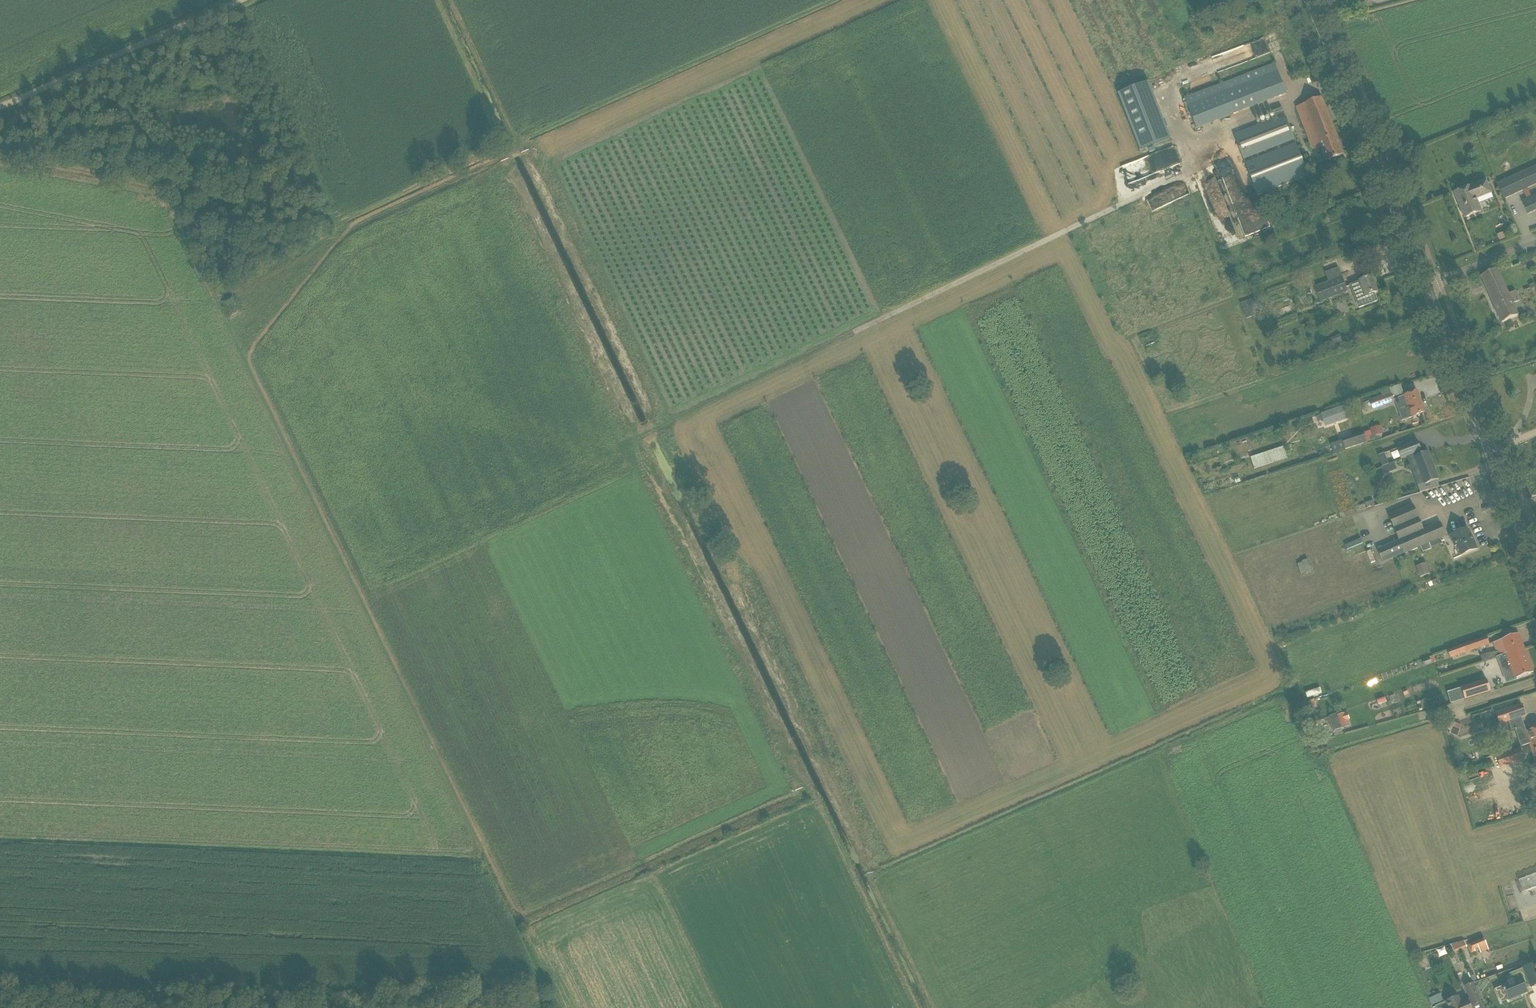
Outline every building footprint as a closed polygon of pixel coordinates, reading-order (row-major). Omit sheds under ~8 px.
[(1185,98),(1196,128),(1286,94),(1274,64),(1185,98)] [(1118,94),(1140,150),(1170,138),(1149,82),(1118,94)] [(1320,146),(1326,161),(1343,155),(1321,98),(1297,108),(1312,149),(1320,146)] [(1234,134),(1258,196),(1308,177),(1282,109),(1273,112),(1275,119),(1234,134)] [(1121,166),(1127,183),(1162,170),(1156,153),(1121,166)] [(1503,199),(1535,184),(1535,165),(1496,183),(1503,199)] [(1454,193),(1464,218),(1481,211),(1475,195),(1482,192),(1483,196),(1491,193),(1486,180),(1454,193)] [(1527,214),(1535,210),(1535,194),(1521,201),(1527,214)] [(1480,277),(1502,323),(1518,315),(1513,303),(1520,300),(1516,291),(1509,294),(1497,269),(1480,277)] [(1314,287),(1320,301),(1348,290),(1342,276),(1314,287)] [(1359,283),(1351,287),(1353,293),(1359,308),(1376,301),(1373,294),(1374,293),(1377,292),(1372,277),(1362,281),(1359,282),(1358,282),(1359,283)] [(1241,303),(1248,319),(1255,315),(1253,310),(1258,308),(1254,298),(1241,303)] [(1399,413),(1402,421),(1425,413),(1416,391),(1403,396),(1408,410),(1399,413)] [(1370,401),(1372,409),(1378,407),(1394,401),(1391,393),(1370,401)] [(1345,405),(1320,414),(1325,427),(1350,418),(1345,405)] [(1372,436),(1370,436),(1372,441),(1377,440),(1376,435),(1382,434),(1381,426),(1370,428),(1372,436)] [(1331,445),(1334,453),(1367,442),(1364,432),(1342,439),(1343,441),(1331,445)] [(1428,451),(1422,453),(1417,440),(1397,447),(1401,459),(1409,456),(1410,459),(1413,458),(1416,466),(1412,467),(1415,475),(1419,473),(1424,485),(1439,479),(1428,451)] [(1256,455),(1259,466),(1287,458),(1284,447),(1256,455)] [(1377,550),(1383,562),(1405,553),(1406,554),(1421,547),(1423,552),(1441,544),(1439,539),(1446,536),(1440,524),(1424,531),(1413,506),(1389,517),(1399,540),(1377,550)] [(1454,540),(1461,556),(1477,549),(1473,539),(1472,540),(1467,528),(1450,536),(1452,541),(1453,541),(1452,541),(1454,540)] [(1361,534),(1343,543),(1348,551),(1365,543),(1361,534)] [(1302,562),(1298,563),(1301,574),(1311,571),(1308,559),(1302,561),(1302,562)] [(1420,567),(1417,568),(1420,577),(1429,574),(1428,571),(1424,573),(1421,569),(1420,567)] [(1518,634),(1493,643),(1496,652),(1498,657),(1507,654),(1506,652),(1511,650),(1514,653),(1524,650),(1518,634)] [(1447,650),(1450,659),(1490,644),(1487,636),(1447,650)] [(1507,654),(1498,657),(1502,669),(1511,666),(1516,679),(1516,678),(1533,672),(1524,650),(1514,653),(1511,650),(1506,652),(1507,654)] [(1434,655),(1422,659),(1422,660),(1424,666),(1432,663),(1432,662),(1436,661),(1434,655)] [(1461,688),(1465,700),(1490,692),(1486,680),(1461,688)] [(1496,714),(1500,724),(1508,721),(1521,717),(1526,715),(1522,705),(1496,714)] [(1337,715),(1342,728),(1349,726),(1348,722),(1347,720),(1350,720),(1347,712),(1345,713),(1344,713),(1337,715)] [(1448,730),(1458,734),(1462,726),(1451,721),(1448,730)] [(1535,729),(1526,731),(1525,731),(1528,739),(1520,742),(1521,746),(1529,743),(1535,741),(1535,728),(1535,729)] [(1496,756),(1500,768),(1523,760),(1519,748),(1510,751),(1510,749),(1503,751),(1504,753),(1496,756)] [(1521,794),(1524,805),(1535,801),(1535,796),(1534,790),(1521,794)] [(1519,881),(1523,892),(1535,887),(1535,874),(1519,881)] [(1483,938),(1467,944),(1471,953),(1475,952),(1474,949),(1478,948),(1480,953),(1488,950),(1483,938)] [(1452,944),(1456,951),(1461,948),(1458,941),(1452,944)] [(1495,989),(1501,1003),(1528,991),(1525,986),(1529,984),(1531,988),(1535,985),(1535,973),(1532,964),(1522,968),(1523,969),(1514,973),(1517,979),(1506,984),(1502,986),(1495,989)] [(1465,986),(1473,1005),(1481,1002),(1476,990),(1477,989),(1475,984),(1474,984),(1473,983),(1465,986)] [(1443,1001),(1440,993),(1428,998),(1432,1006),(1443,1001)] [(1457,997),(1444,1002),(1445,1003),(1435,1006),(1436,1007),(1471,1007),(1467,999),(1460,1003),(1457,997)]
